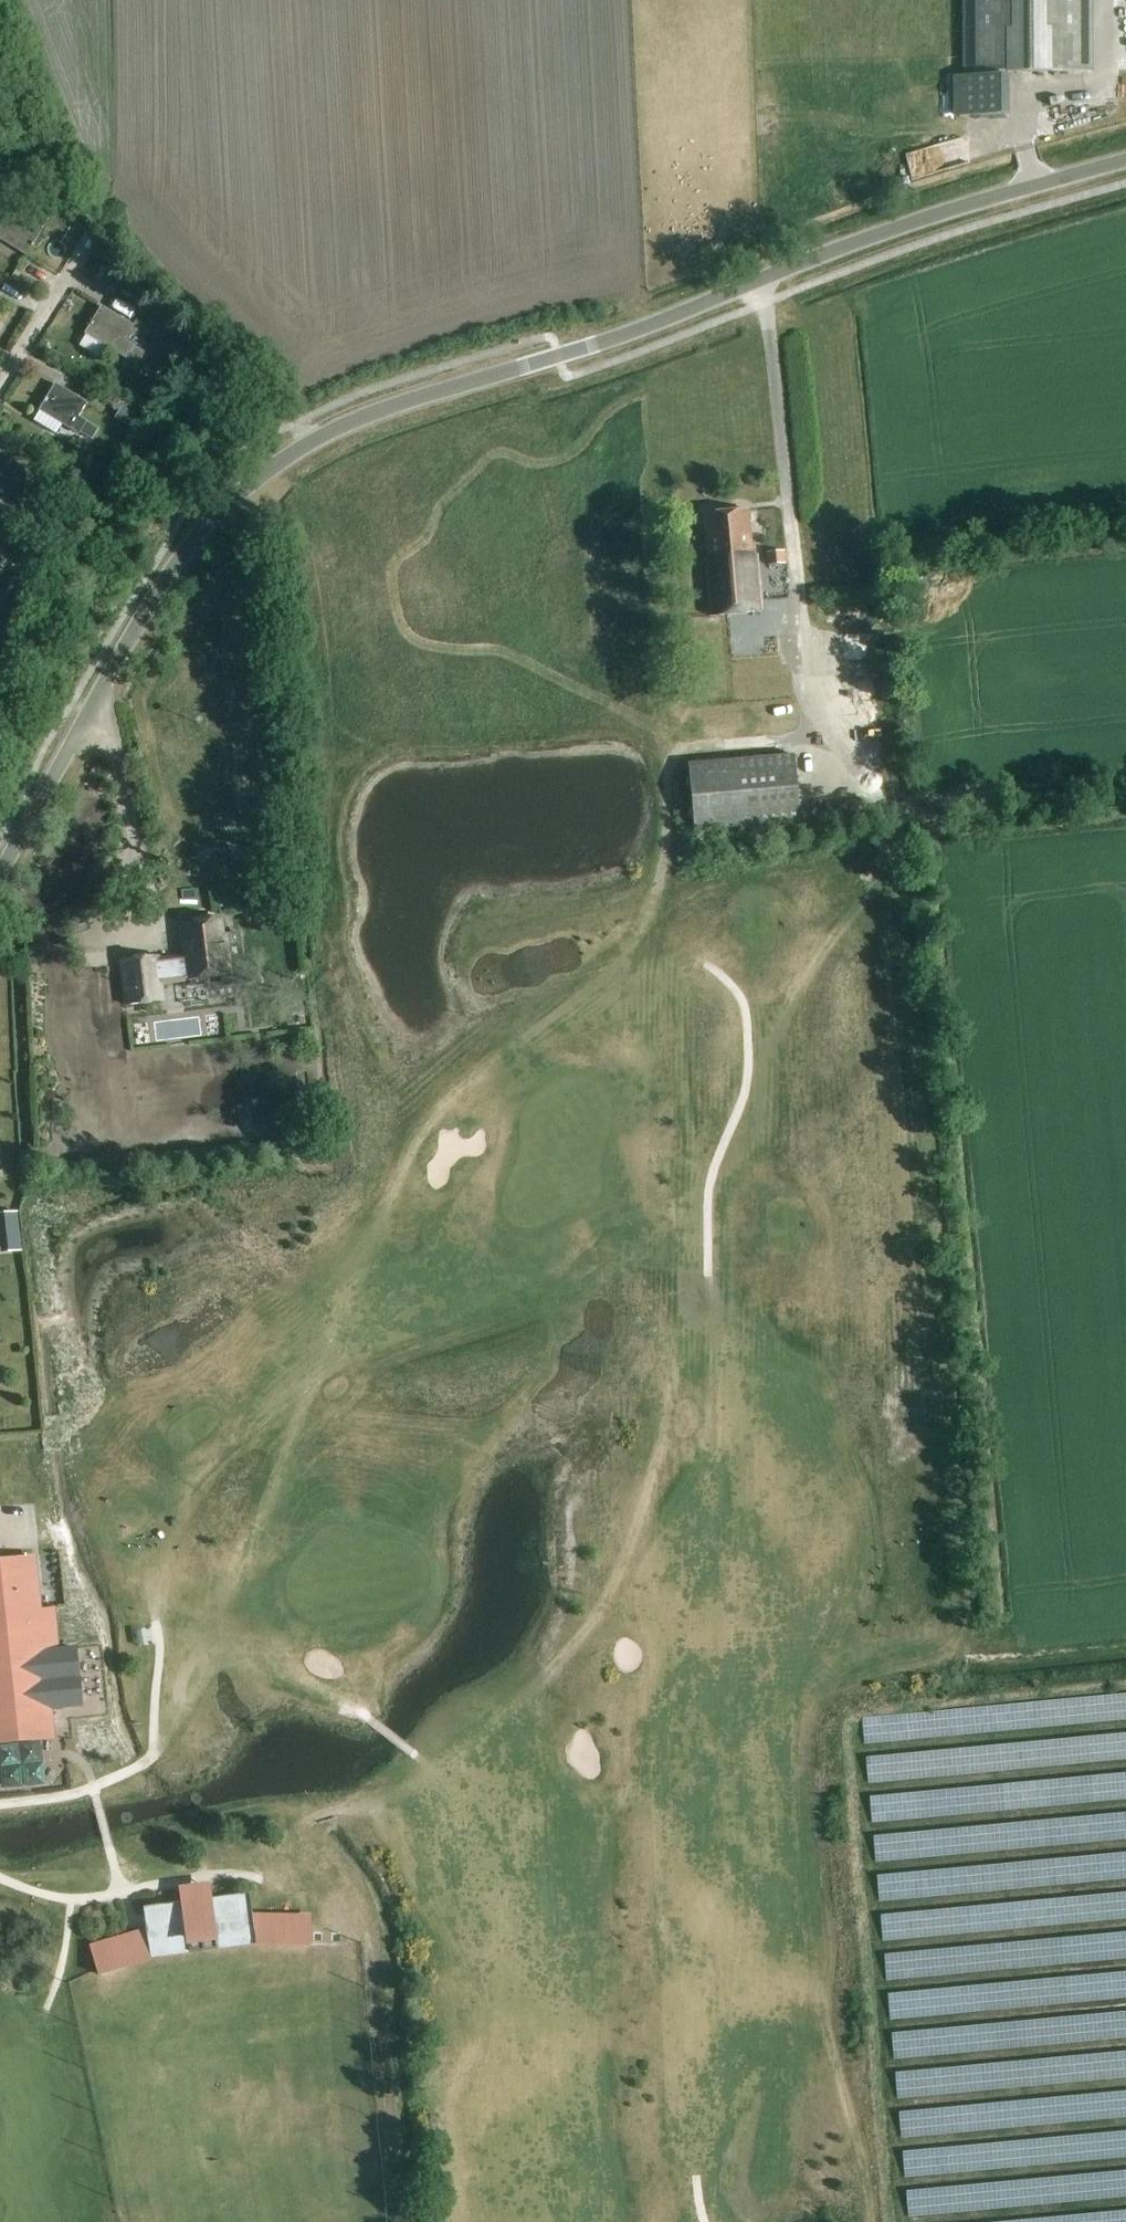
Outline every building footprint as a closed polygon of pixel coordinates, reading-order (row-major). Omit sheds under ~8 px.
[(969,71),(1087,71),(1087,0),(968,0),(969,71)] [(1007,77),(955,77),(955,115),(1008,115),(1007,77)] [(11,210),(0,228),(0,238),(26,254),(42,229),(11,210)] [(133,326),(101,307),(85,334),(126,358),(138,364),(144,353),(133,346),(124,340),(133,326)] [(136,376),(126,389),(137,397),(146,383),(136,376)] [(87,403),(55,384),(39,410),(79,434),(80,432),(91,439),(97,429),(86,422),(87,422),(78,417),(87,403)] [(32,494),(41,479),(10,460),(0,476),(0,490),(25,505),(26,504),(34,510),(40,499),(32,494)] [(748,510),(704,514),(708,558),(706,558),(711,617),(762,611),(756,554),(752,554),(748,510)] [(26,549),(19,562),(31,568),(38,555),(26,549)] [(784,552),(767,554),(771,587),(787,585),(784,552)] [(9,582),(1,595),(15,604),(23,590),(9,582)] [(693,830),(800,822),(794,756),(688,765),(693,830)] [(180,954),(157,957),(161,987),(187,984),(187,982),(222,978),(223,987),(246,984),(240,932),(228,934),(225,934),(223,918),(177,923),(180,954)] [(157,957),(122,961),(127,1004),(162,1000),(161,987),(157,957)] [(0,1211),(0,1229),(19,1227),(17,1209),(0,1211)] [(46,1706),(40,1651),(51,1650),(48,1623),(37,1625),(29,1557),(0,1560),(0,1711),(46,1706)] [(210,1881),(178,1886),(180,1901),(143,1906),(146,1927),(89,1944),(98,1974),(151,1959),(256,1944),(310,1945),(311,1914),(253,1913),(249,1892),(212,1896),(210,1881)]
